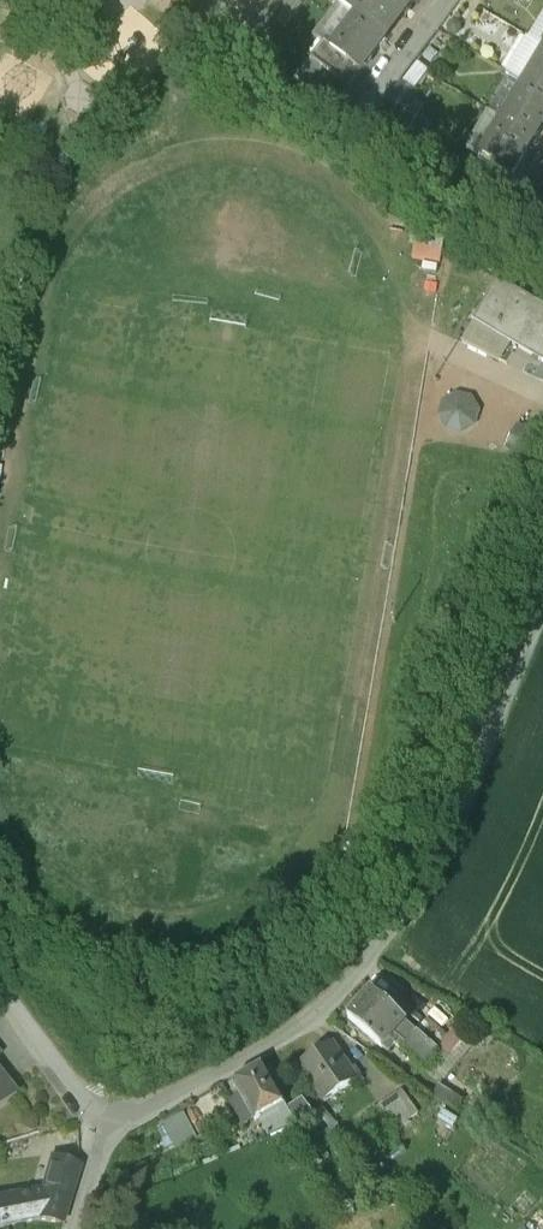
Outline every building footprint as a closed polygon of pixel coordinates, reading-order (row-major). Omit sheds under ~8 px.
[(339,4),(356,17),(386,39),(411,6),(403,0),(342,0),(339,4)] [(273,1),(261,16),(270,23),(282,9),(273,1)] [(282,9),(270,23),(279,30),(291,16),(282,9)] [(356,17),(331,50),(361,72),(386,39),(356,17)] [(524,86),(542,97),(542,54),(524,86)] [(338,80),(311,60),(295,81),(323,99),(338,80)] [(524,86),(503,121),(535,141),(542,127),(542,97),(524,86)] [(410,107),(400,101),(390,118),(400,124),(410,107)] [(420,113),(410,107),(400,124),(410,129),(420,113)] [(503,121),(481,158),(513,177),(535,141),(503,121)] [(497,280),(471,321),(492,334),(496,328),(542,357),(542,308),(497,280)] [(406,1022),(371,992),(349,1018),(383,1047),(406,1022)] [(471,1052),(434,1015),(404,1044),(440,1082),(471,1052)] [(330,1043),(299,1065),(324,1101),(355,1080),(330,1043)] [(264,1066),(233,1084),(254,1121),(286,1104),(264,1066)] [(15,1098),(0,1079),(0,1110),(15,1098)] [(401,1092),(380,1107),(396,1131),(408,1123),(406,1121),(416,1114),(401,1092)] [(164,1121),(178,1153),(200,1143),(186,1111),(164,1121)] [(384,1126),(374,1111),(365,1118),(375,1132),(384,1126)] [(78,1168),(56,1160),(44,1192),(68,1200),(78,1168)] [(44,1192),(23,1196),(28,1221),(35,1220),(61,1223),(68,1200),(44,1192)] [(0,1201),(0,1227),(28,1221),(23,1196),(0,1201)]
